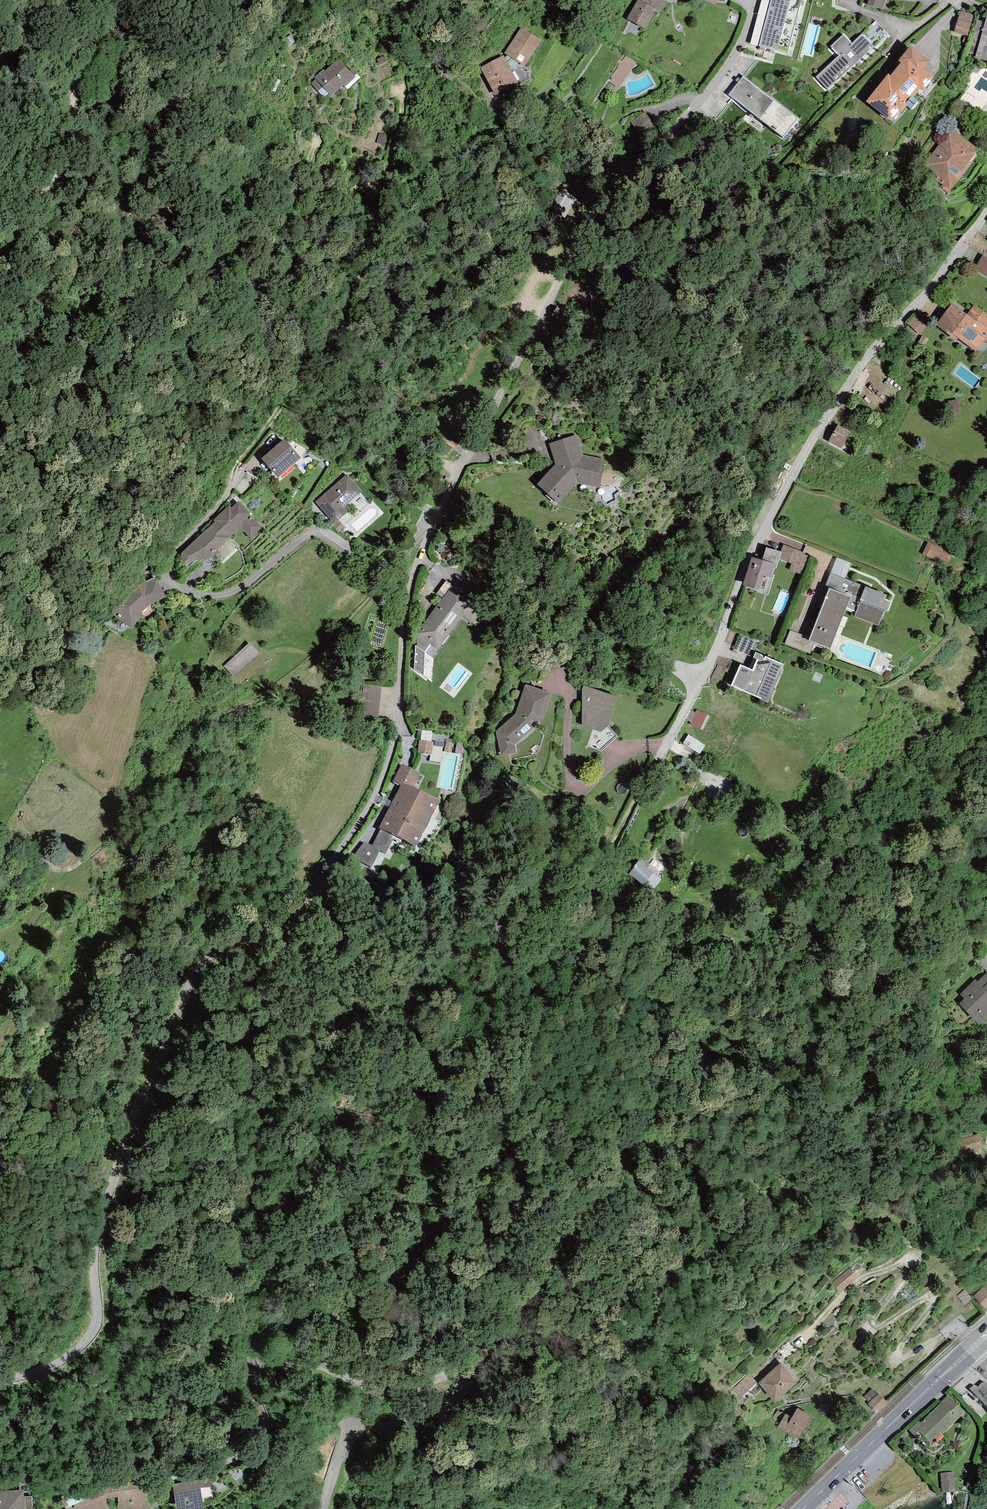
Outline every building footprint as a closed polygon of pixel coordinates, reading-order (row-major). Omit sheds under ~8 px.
[(645,29),(655,11),(658,13),(666,0),(642,0),(642,1),(641,0),(637,0),(627,19),(645,29)] [(751,44),(759,46),(766,19),(770,4),(771,0),(762,0),(751,44)] [(770,4),(798,11),(801,0),(771,0),(770,4)] [(868,1),(867,5),(883,10),(886,0),(867,0),(868,1)] [(794,26),(798,11),(770,4),(766,19),(794,26)] [(961,11),(954,32),(967,35),(974,14),(961,11)] [(985,22),(977,20),(968,52),(976,55),(975,57),(986,60),(986,17),(985,22)] [(787,53),(794,26),(766,19),(759,46),(787,53)] [(521,27),(504,53),(507,55),(519,63),(524,66),(541,40),(521,27)] [(839,55),(816,77),(828,90),(874,46),(862,33),(852,43),(843,34),(831,46),(839,55)] [(889,74),(866,101),(891,120),(899,110),(901,112),(907,106),(911,109),(918,101),(914,97),(920,89),(923,91),(934,77),(924,69),(930,61),(911,45),(898,60),(901,63),(891,75),(889,74)] [(505,58),(503,55),(480,67),(495,95),(518,83),(511,70),(505,58)] [(517,65),(519,63),(507,55),(505,58),(511,70),(513,69),(515,67),(517,65)] [(608,81),(619,88),(636,62),(625,55),(608,81)] [(323,69),(314,77),(316,79),(311,83),(324,98),(329,93),(331,96),(343,85),(345,87),(356,77),(355,76),(358,73),(353,68),(349,70),(338,58),(325,71),(323,69)] [(729,94),(745,108),(760,89),(743,76),(729,94)] [(775,101),(760,89),(745,108),(760,120),(775,101)] [(797,119),(775,101),(760,120),(783,137),(797,119)] [(951,128),(921,168),(944,186),(950,190),(977,151),(974,150),(977,147),(951,128)] [(983,255),(974,269),(986,277),(986,257),(983,255)] [(936,325),(956,340),(958,338),(976,351),(986,336),(986,327),(986,326),(986,314),(974,305),(967,314),(952,304),(936,325)] [(916,315),(908,323),(920,334),(928,327),(916,315)] [(925,345),(928,339),(922,336),(919,342),(925,345)] [(838,424),(828,441),(841,449),(849,430),(838,424)] [(549,444),(555,464),(537,484),(558,503),(577,484),(600,487),(605,459),(583,455),(576,435),(549,444)] [(285,438),(261,458),(278,477),(301,458),(285,438)] [(347,474),(315,502),(334,523),(339,520),(347,512),(343,507),(362,491),(347,474)] [(250,538),(262,527),(238,501),(231,507),(229,505),(213,520),(215,522),(181,553),(182,565),(197,560),(200,561),(202,560),(204,561),(207,560),(209,559),(211,558),(213,556),(214,555),(216,554),(216,552),(238,531),(245,531),(250,538)] [(338,532),(345,527),(339,520),(334,523),(332,525),(338,532)] [(942,548),(928,541),(922,554),(936,561),(942,548)] [(805,553),(784,544),(780,552),(781,552),(779,559),(791,563),(789,570),(802,574),(809,557),(804,554),(805,553)] [(774,575),(772,575),(774,567),(776,568),(779,559),(781,552),(780,552),(766,548),(762,560),(752,557),(743,585),(768,594),(774,575)] [(845,579),(851,563),(837,558),(830,573),(845,579)] [(829,588),(810,638),(790,630),(785,644),(810,654),(814,642),(830,650),(846,608),(856,612),(860,601),(859,601),(866,586),(845,579),(830,573),(826,585),(830,587),(829,588)] [(142,578),(111,613),(131,628),(139,618),(143,616),(141,613),(150,605),(166,597),(157,578),(155,579),(147,583),(146,581),(142,578)] [(446,580),(437,593),(443,598),(452,586),(453,585),(446,580)] [(443,598),(417,633),(417,646),(424,652),(430,644),(438,650),(463,616),(473,623),(483,609),(452,586),(443,598)] [(885,601),(888,595),(866,586),(859,601),(860,601),(884,611),(887,612),(890,603),(885,601)] [(855,617),(879,626),(884,611),(860,601),(856,612),(855,617)] [(751,656),(757,643),(740,635),(734,648),(751,656)] [(224,666),(234,677),(260,654),(249,643),(224,666)] [(741,664),(731,686),(760,698),(759,699),(768,703),(784,664),(756,652),(753,658),(757,659),(753,669),(741,664)] [(552,693),(525,684),(515,714),(496,731),(501,756),(516,753),(514,745),(542,720),(544,719),(552,693)] [(379,717),(382,687),(364,685),(361,715),(379,717)] [(618,696),(584,685),(582,690),(582,726),(601,732),(608,726),(618,696)] [(707,715),(697,710),(696,713),(691,722),(690,724),(700,729),(707,715)] [(696,713),(691,711),(687,720),(691,722),(696,713)] [(700,755),(706,745),(689,734),(682,743),(700,755)] [(419,740),(418,752),(432,754),(433,742),(419,740)] [(451,752),(453,744),(446,742),(445,751),(451,752)] [(463,746),(463,743),(457,742),(455,753),(461,754),(461,752),(463,753),(465,746),(463,746)] [(401,785),(379,828),(381,829),(395,836),(415,847),(440,801),(414,787),(420,774),(402,764),(393,782),(401,785)] [(813,816),(798,806),(794,812),(808,822),(813,816)] [(380,851),(386,853),(395,836),(381,829),(373,845),(365,842),(353,857),(371,867),(380,851)] [(654,873),(639,860),(629,874),(643,884),(654,873)] [(978,981),(975,979),(960,994),(964,998),(959,1003),(979,1024),(986,1016),(986,972),(978,981)] [(834,1284),(841,1293),(855,1282),(848,1273),(834,1284)] [(986,1310),(986,1309),(986,1284),(973,1296),(986,1310)] [(972,1299),(964,1290),(957,1296),(965,1305),(972,1299)] [(781,1363),(758,1383),(775,1403),(797,1383),(781,1363)] [(741,1397),(757,1382),(750,1374),(733,1389),(741,1397)] [(970,1388),(986,1407),(986,1383),(984,1381),(978,1386),(976,1385),(975,1385),(974,1385),(970,1388)] [(868,1402),(876,1394),(870,1388),(863,1396),(868,1402)] [(876,1409),(883,1401),(876,1394),(868,1402),(876,1409)] [(948,1395),(920,1422),(919,1421),(909,1430),(914,1435),(918,1431),(931,1444),(966,1412),(948,1395)] [(786,1414),(778,1427),(798,1439),(812,1416),(797,1408),(792,1417),(786,1414)] [(954,1472),(940,1473),(942,1493),(956,1492),(954,1472)] [(173,1484),(177,1508),(204,1508),(201,1488),(211,1487),(211,1478),(173,1484)] [(119,1508),(122,1508),(132,1508),(147,1508),(144,1481),(102,1488),(106,1499),(117,1497),(119,1508)] [(67,1508),(109,1508),(106,1499),(102,1488),(78,1489),(61,1496),(67,1508)] [(0,1491),(0,1508),(32,1508),(32,1497),(24,1497),(23,1490),(0,1491)]
